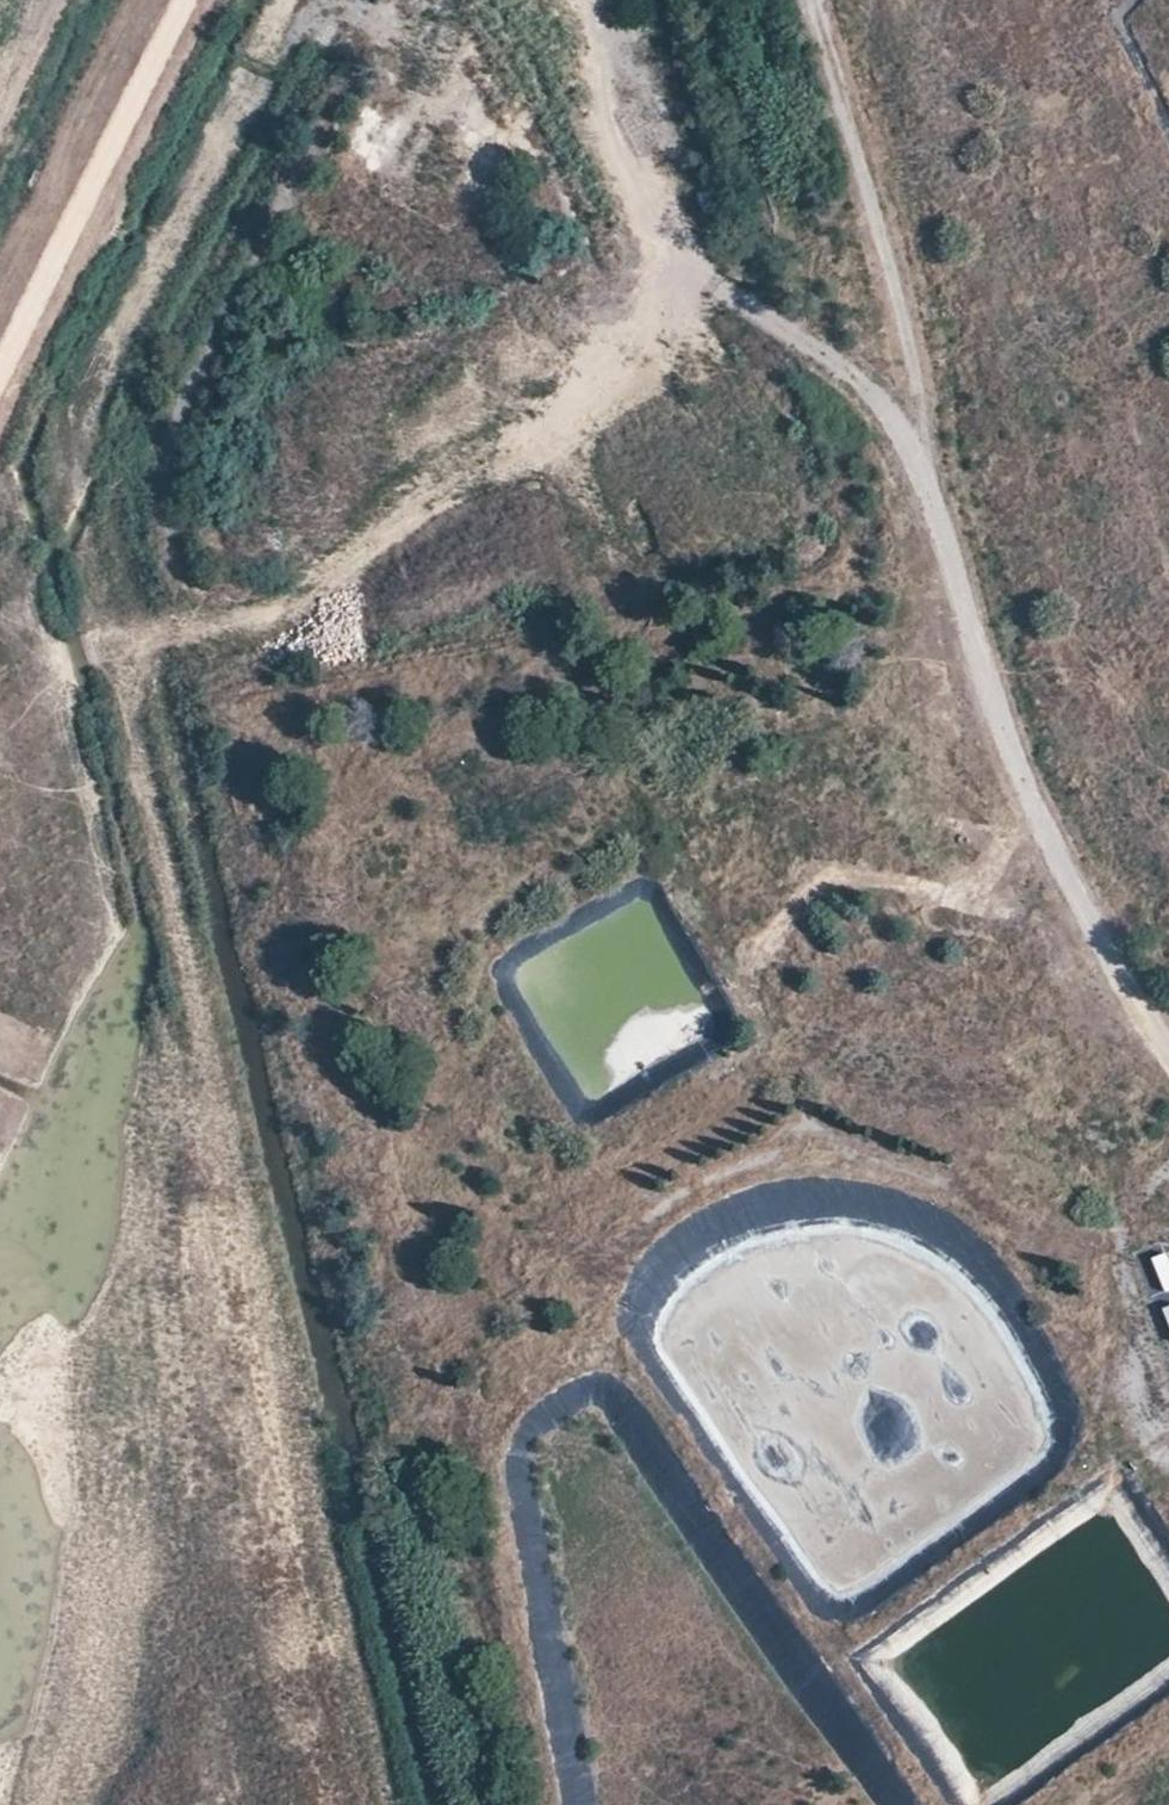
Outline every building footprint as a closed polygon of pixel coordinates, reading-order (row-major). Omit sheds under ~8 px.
[(1153,1251),(1168,1298),(1168,1246),(1153,1251)]
